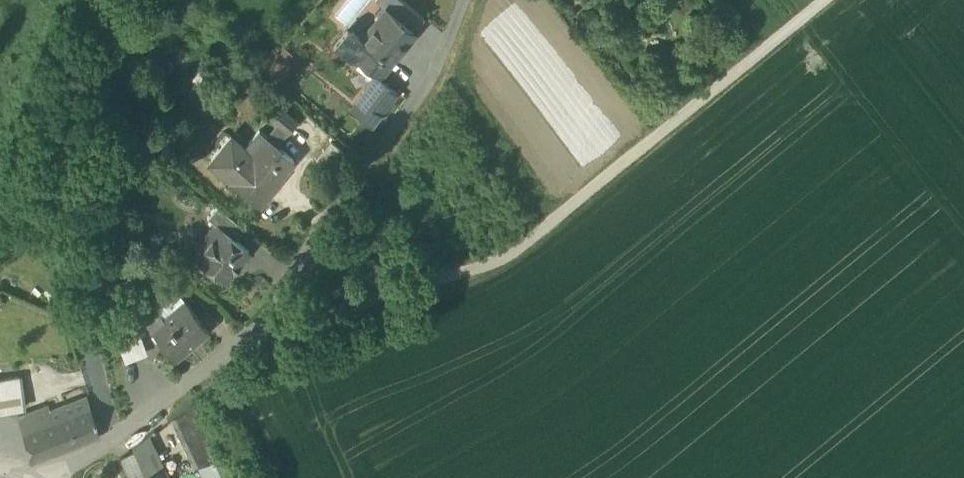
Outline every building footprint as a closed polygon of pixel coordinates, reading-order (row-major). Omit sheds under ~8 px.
[(414,34),(424,21),(398,0),(382,0),(378,5),(386,11),(414,34)] [(386,11),(362,41),(352,53),(353,54),(380,76),(414,34),(386,11)] [(349,59),(353,54),(352,53),(362,41),(346,28),(333,45),(349,59)] [(360,100),(380,116),(397,93),(378,78),(360,100)] [(351,113),(370,128),(380,116),(360,100),(351,113)] [(287,132),(288,133),(297,123),(279,107),(269,117),(275,122),(287,132)] [(275,122),(265,134),(269,138),(276,144),(287,132),(275,122)] [(243,144),(249,150),(263,133),(257,128),(243,144)] [(263,133),(249,150),(247,152),(251,155),(253,157),(269,138),(265,134),(263,133)] [(210,159),(231,178),(251,155),(247,152),(249,150),(243,144),(231,134),(210,159)] [(253,157),(251,155),(231,178),(259,202),(274,186),(271,184),(293,159),(276,144),(269,138),(253,157)] [(216,221),(234,237),(243,226),(216,203),(206,214),(215,222),(216,221)] [(194,253),(222,277),(247,248),(234,237),(216,221),(215,222),(205,233),(205,241),(194,253)] [(154,304),(159,310),(164,316),(185,299),(176,287),(154,304)] [(147,320),(175,355),(210,327),(187,298),(185,299),(164,316),(159,310),(147,320)] [(147,353),(136,325),(114,333),(125,362),(147,353)] [(6,378),(10,408),(21,407),(17,377),(6,378)] [(0,379),(0,409),(10,408),(6,378),(0,379)] [(53,403),(47,406),(52,418),(58,416),(53,403)] [(53,422),(52,418),(47,406),(17,416),(20,423),(32,460),(98,436),(89,409),(59,419),(53,422)] [(194,468),(197,467),(220,456),(195,406),(170,418),(194,468)] [(135,451),(141,463),(158,455),(149,436),(132,444),(135,451)] [(146,475),(141,463),(135,451),(116,460),(125,477),(140,477),(146,475)] [(220,456),(197,467),(202,477),(242,477),(230,452),(220,456)] [(164,467),(158,455),(141,463),(146,475),(164,467)] [(164,467),(146,475),(140,477),(169,477),(164,467)]
